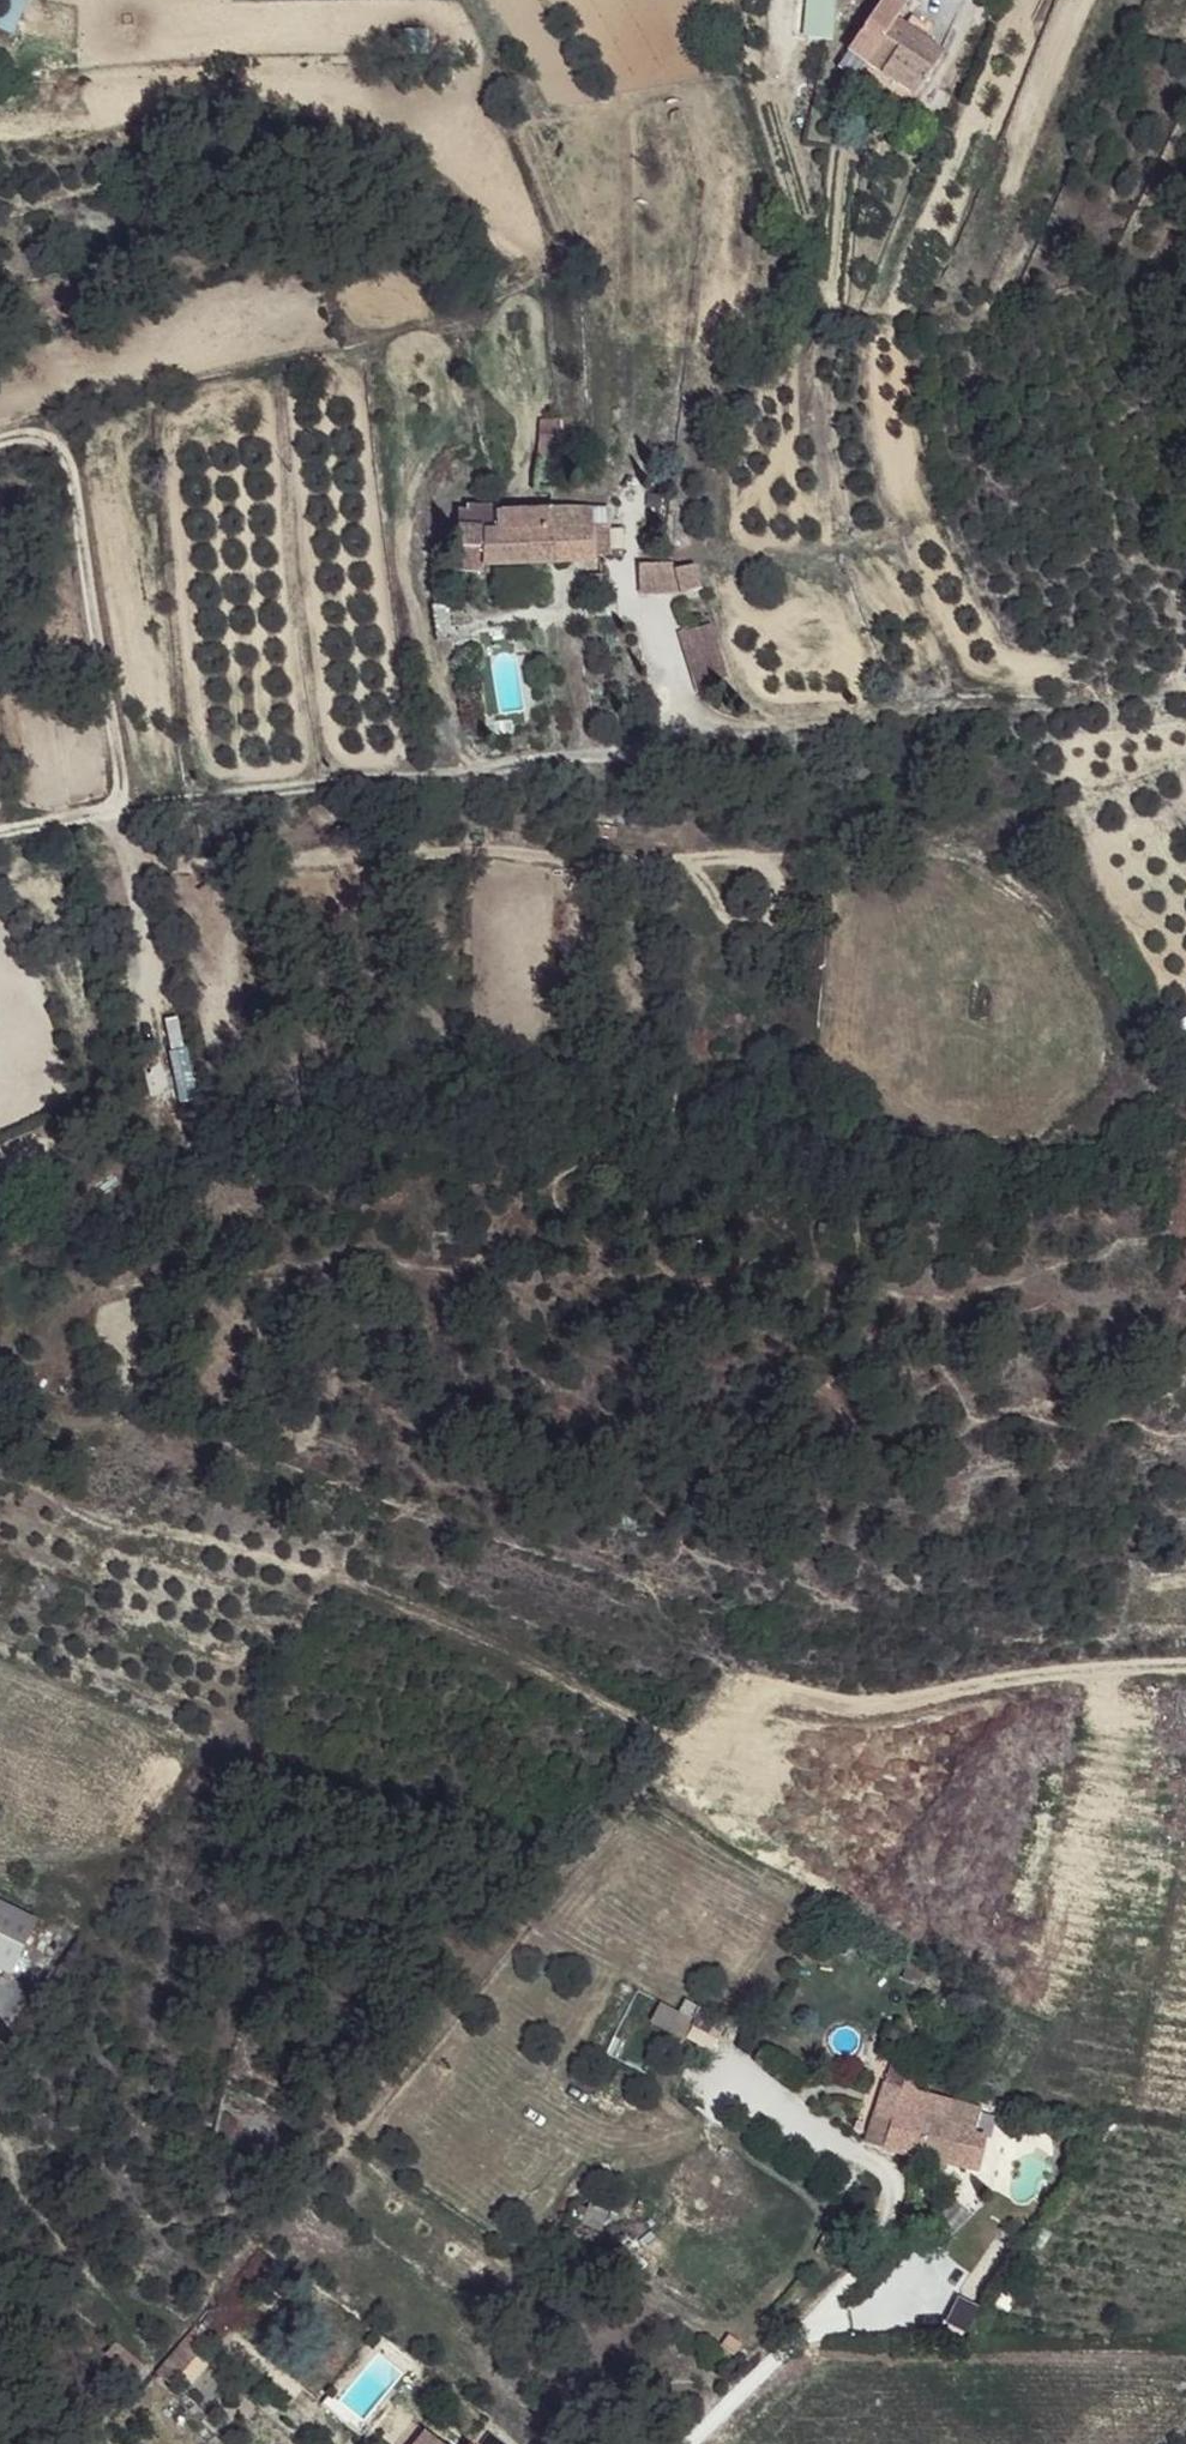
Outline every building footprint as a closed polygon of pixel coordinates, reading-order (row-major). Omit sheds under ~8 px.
[(880,20),(874,87),(891,101),(898,93),(919,106),(953,51),(910,21),(917,5),(909,0),(894,0),(880,20)] [(848,67),(874,87),(880,20),(848,67)] [(556,438),(535,438),(533,459),(550,460),(555,460),(556,438)] [(464,514),(455,513),(452,571),(479,572),(479,568),(479,534),(493,533),(493,515),(493,509),(464,509),(464,514)] [(586,510),(493,515),(493,533),(479,534),(479,568),(589,560),(586,510)] [(677,568),(635,566),(636,593),(680,591),(677,568)] [(709,623),(679,632),(695,686),(725,677),(709,623)] [(0,1941),(0,1984),(20,1954),(0,1941)] [(725,2025),(662,1996),(649,2025),(712,2054),(725,2025)] [(900,2082),(882,2147),(918,2159),(928,2117),(952,2122),(958,2097),(900,2082)] [(982,2104),(958,2097),(952,2122),(960,2125),(957,2135),(973,2139),(982,2104)] [(952,2122),(928,2117),(918,2159),(948,2162),(957,2135),(960,2125),(952,2122)]
